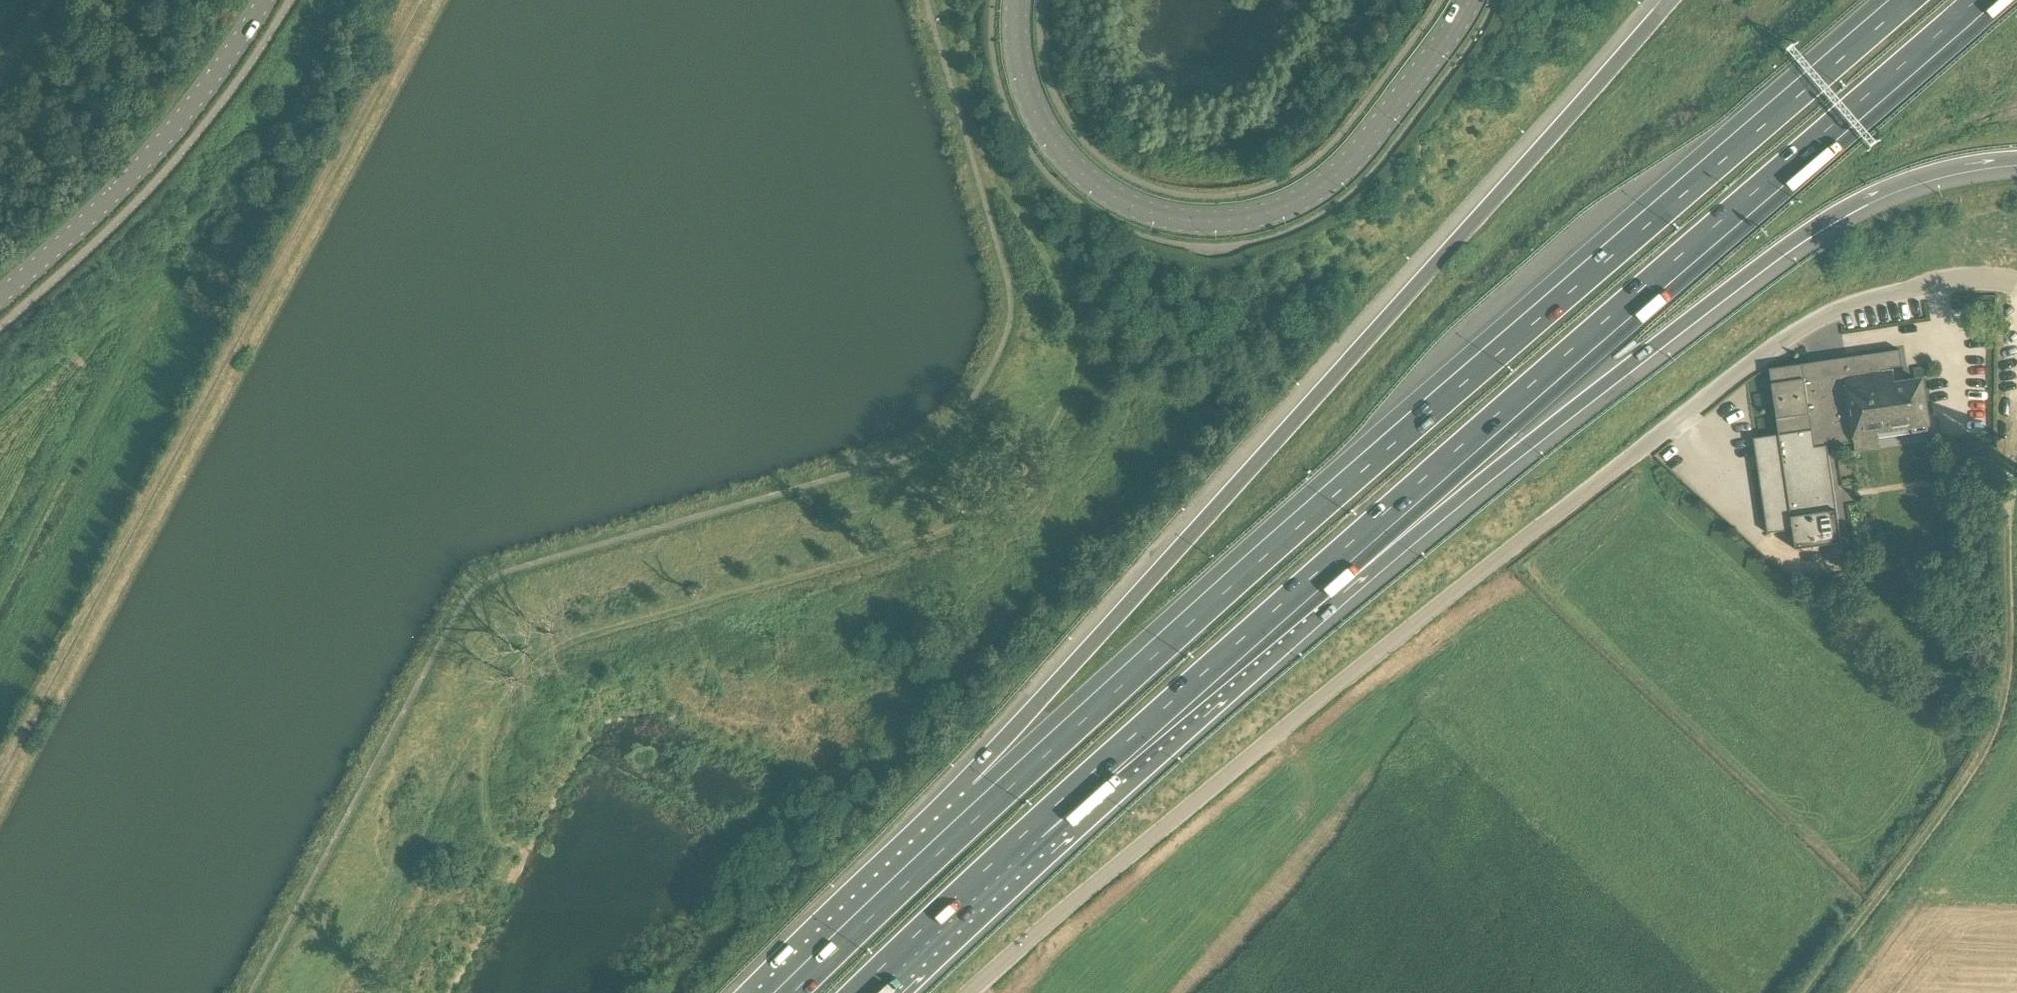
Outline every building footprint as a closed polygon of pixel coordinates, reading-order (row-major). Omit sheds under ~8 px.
[(1903,346),(1773,365),(1782,428),(1744,433),(1748,467),(1784,462),(1790,502),(1754,507),(1757,528),(1782,524),(1785,544),(1830,537),(1817,441),(1857,436),(1858,442),(1879,439),(1877,432),(1913,427),(1914,434),(1930,432),(1928,419),(1932,418),(1925,372),(1899,375),(1897,362),(1905,361),(1903,346)]
